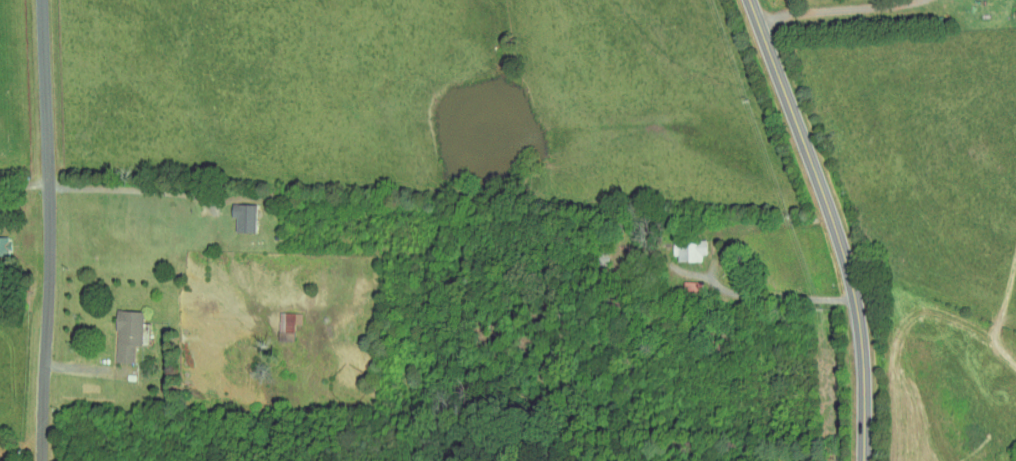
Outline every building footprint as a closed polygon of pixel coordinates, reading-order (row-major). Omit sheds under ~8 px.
[(254,204),(229,204),(229,216),(234,217),(234,232),(253,232),(254,204)] [(0,236),(0,260),(9,259),(9,236),(0,236)] [(702,240),(672,240),(672,262),(702,261),(702,240)] [(133,363),(134,345),(140,345),(141,311),(115,310),(113,362),(133,363)] [(301,324),(300,313),(278,313),(279,341),(292,341),(291,325),(301,324)]
